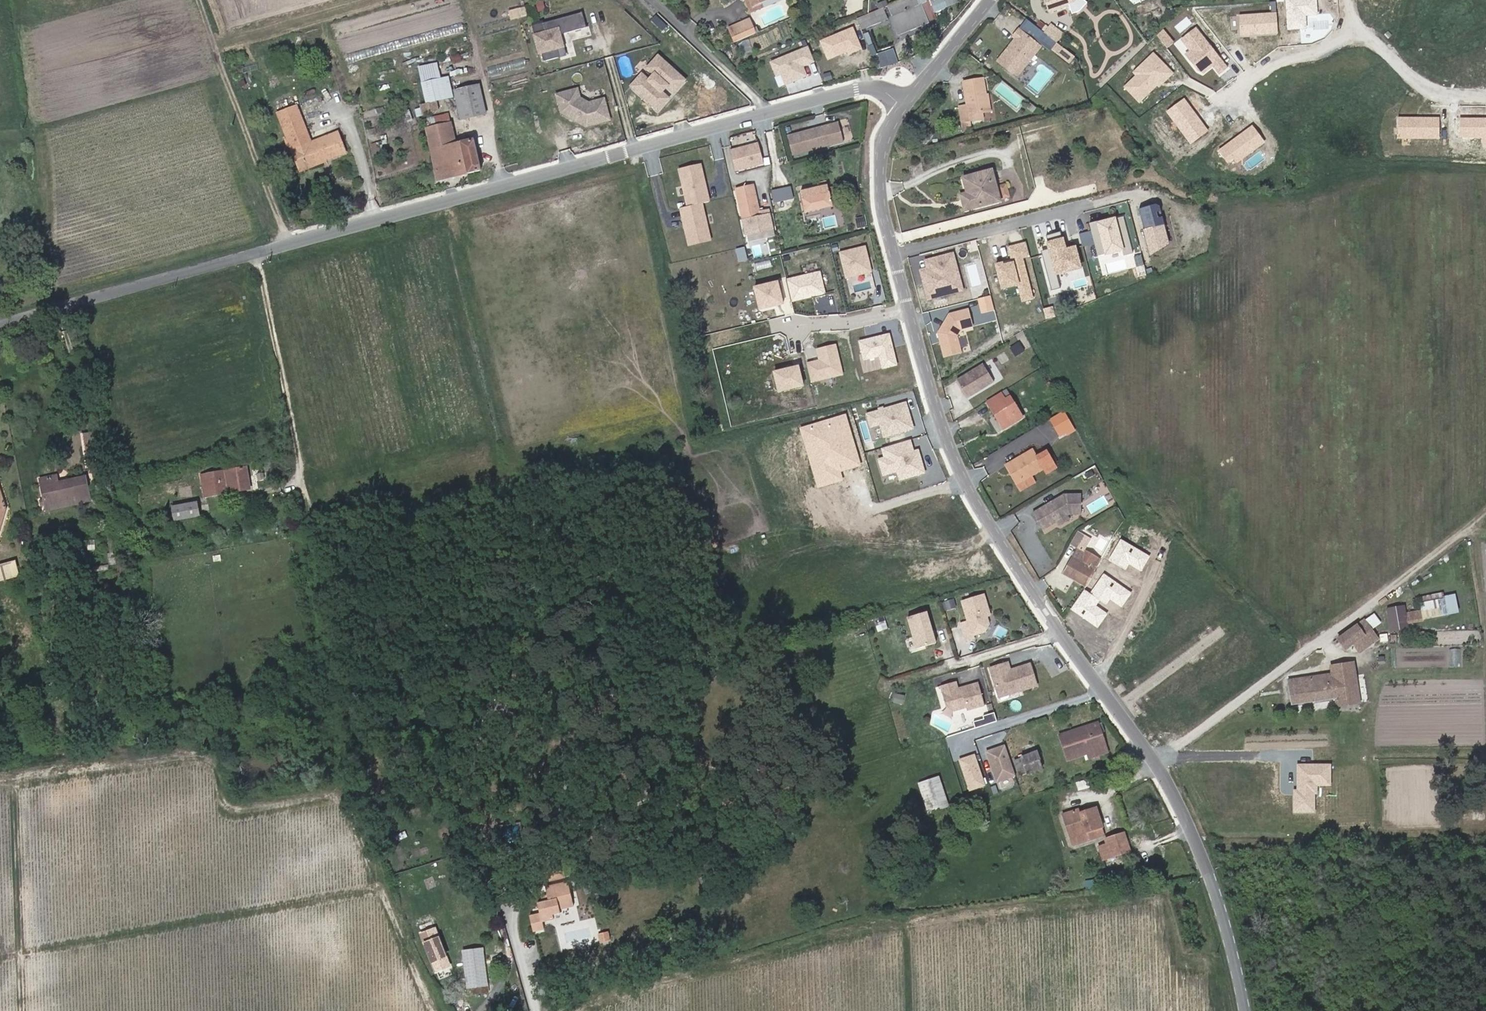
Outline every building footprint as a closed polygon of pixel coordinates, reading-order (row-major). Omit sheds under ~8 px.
[(915,0),(890,0),(886,2),(882,3),(895,34),(924,22),(915,0)] [(1073,0),(1044,0),(1047,8),(1073,0)] [(580,8),(541,19),(543,28),(532,31),(537,49),(539,48),(542,57),(557,53),(555,44),(561,43),(557,30),(584,23),(580,8)] [(748,12),(739,16),(745,30),(754,27),(748,12)] [(728,20),(733,35),(745,30),(739,16),(728,20)] [(1024,19),(1017,28),(1032,40),(1033,38),(1039,31),(1024,19)] [(1046,22),(1039,31),(1050,40),(1057,32),(1046,22)] [(1035,44),(1013,27),(1007,35),(1010,37),(992,59),(1011,74),(1035,44)] [(847,28),(834,33),(841,49),(853,43),(847,28)] [(1046,46),(1051,40),(1039,31),(1033,38),(1045,48),(1046,46)] [(1059,47),(1051,40),(1046,46),(1055,53),(1059,47)] [(555,44),(557,53),(563,51),(561,43),(555,44)] [(809,45),(769,60),(776,77),(782,75),(786,85),(808,76),(805,67),(816,62),(809,45)] [(877,52),(881,67),(896,62),(892,48),(877,52)] [(651,81),(644,74),(633,86),(659,110),(670,99),(663,92),(669,86),(676,92),(687,81),(661,56),(650,68),(657,75),(651,81)] [(423,87),(447,81),(445,75),(439,77),(434,62),(418,67),(423,87)] [(970,119),(969,113),(987,110),(982,77),(963,80),(966,104),(959,105),(961,121),(970,119)] [(450,95),(447,81),(423,87),(426,98),(431,97),(432,99),(450,95)] [(477,82),(453,89),(460,115),(484,111),(477,82)] [(568,87),(570,94),(578,92),(576,85),(568,87)] [(568,87),(555,91),(560,108),(585,122),(609,116),(603,94),(587,99),(578,92),(570,94),(568,87)] [(419,100),(420,106),(421,107),(422,110),(434,108),(432,99),(431,97),(426,98),(419,100)] [(281,108),(294,143),(298,141),(305,160),(326,152),(327,154),(346,147),(338,128),(312,137),(311,132),(299,101),(281,108)] [(446,111),(423,116),(424,123),(448,118),(446,111)] [(454,140),(448,118),(424,123),(425,124),(437,172),(438,175),(480,165),(473,136),(454,140)] [(836,119),(784,134),(790,152),(841,138),(836,119)] [(1039,129),(1020,135),(1022,144),(1042,139),(1039,129)] [(763,159),(758,139),(730,146),(735,166),(763,159)] [(328,156),(327,154),(326,152),(305,160),(298,141),(294,143),(302,166),(328,156)] [(701,164),(678,170),(686,204),(679,206),(688,246),(712,240),(703,203),(710,201),(701,164)] [(965,193),(961,193),(959,194),(961,208),(996,199),(989,170),(961,177),(965,193)] [(770,216),(767,203),(754,206),(748,180),(733,183),(742,222),(770,216)] [(799,193),(804,214),(831,208),(826,187),(825,187),(824,183),(817,185),(818,189),(799,193)] [(792,185),(772,189),(775,202),(794,198),(792,185)] [(1139,208),(1148,252),(1178,247),(1172,215),(1162,217),(1159,204),(1139,208)] [(1116,216),(1090,223),(1099,256),(1104,254),(1106,255),(1125,250),(1116,216)] [(1042,250),(1051,291),(1072,286),(1071,280),(1084,277),(1078,245),(1065,248),(1062,232),(1045,235),(1048,249),(1042,250)] [(1026,242),(1008,246),(1012,261),(1005,263),(1005,261),(995,263),(1002,290),(1018,285),(1023,301),(1033,299),(1022,258),(1029,256),(1026,242)] [(846,278),(874,271),(867,244),(839,251),(846,278)] [(954,252),(924,260),(926,267),(920,269),(928,299),(964,290),(954,252)] [(793,296),(823,288),(818,271),(789,279),(793,296)] [(937,333),(944,358),(963,353),(959,337),(961,330),(974,327),(968,308),(949,313),(937,333)] [(85,311),(77,313),(79,321),(88,318),(85,311)] [(889,334),(859,339),(862,359),(879,356),(884,368),(897,366),(889,334)] [(1022,345),(1018,337),(1009,341),(1014,350),(1022,345)] [(838,343),(816,348),(818,358),(806,361),(811,382),(845,374),(838,343)] [(981,381),(992,375),(981,358),(954,373),(965,391),(979,383),(977,381),(980,379),(981,381)] [(779,389),(802,382),(796,365),(774,372),(779,389)] [(1003,385),(984,395),(1000,422),(1019,412),(1003,385)] [(907,400),(866,413),(870,428),(880,425),(884,439),(916,429),(907,400)] [(1064,410),(1049,419),(1060,437),(1065,433),(1067,437),(1077,431),(1064,410)] [(911,440),(882,448),(884,456),(877,459),(883,477),(897,473),(899,481),(926,474),(919,448),(915,450),(911,440)] [(1004,458),(1015,477),(1029,469),(1042,461),(1045,467),(1055,462),(1045,444),(1036,450),(1032,442),(1004,458)] [(205,494),(205,495),(248,486),(244,464),(200,473),(205,494)] [(1033,475),(1029,469),(1015,477),(1018,483),(1033,475)] [(44,477),(49,503),(92,492),(88,475),(62,481),(60,473),(44,477)] [(1,541),(9,511),(1,483),(0,483),(0,541),(1,541)] [(1048,497),(1047,495),(1030,505),(1040,521),(1055,512),(1058,517),(1066,511),(1064,507),(1066,505),(1077,506),(1078,487),(1061,486),(1052,492),(1051,494),(1048,497)] [(201,516),(200,512),(198,504),(172,510),(175,522),(201,516)] [(205,515),(207,525),(216,523),(214,513),(205,515)] [(1069,540),(1075,543),(1082,531),(1075,528),(1069,540)] [(1098,556),(1084,581),(1114,598),(1120,587),(1105,579),(1123,544),(1109,536),(1098,556)] [(1098,556),(1075,543),(1062,569),(1084,581),(1098,556)] [(0,564),(0,581),(21,576),(17,560),(0,564)] [(1424,618),(1460,610),(1456,594),(1421,601),(1424,618)] [(991,610),(986,595),(964,601),(970,621),(963,624),(969,640),(976,638),(975,635),(987,631),(991,623),(987,612),(991,610)] [(956,599),(948,601),(950,608),(958,606),(956,599)] [(920,648),(939,643),(930,611),(911,617),(920,648)] [(1421,613),(1406,615),(1407,623),(1422,621),(1421,613)] [(1359,652),(1378,639),(1364,620),(1356,625),(1363,635),(1352,643),(1359,652)] [(1343,648),(1352,643),(1363,635),(1356,625),(1336,639),(1343,648)] [(1334,704),(1348,702),(1347,694),(1355,693),(1348,660),(1326,664),(1328,673),(1285,681),(1288,704),(1333,696),(1334,704)] [(1025,689),(1039,685),(1033,663),(1018,667),(1019,669),(1015,670),(1014,669),(1013,669),(1011,662),(993,667),(998,684),(1001,684),(1001,686),(1009,690),(1024,686),(1025,689)] [(958,680),(943,684),(948,705),(956,709),(969,706),(969,709),(986,704),(981,682),(960,688),(958,680)] [(1001,696),(1025,689),(1024,686),(1009,690),(1001,686),(1001,684),(998,684),(1001,696)] [(1356,700),(1355,693),(1347,694),(1348,702),(1356,700)] [(892,704),(901,706),(903,697),(894,695),(892,704)] [(977,726),(998,720),(996,711),(984,715),(985,717),(975,720),(977,726)] [(1066,759),(1106,748),(1099,726),(1096,727),(1092,728),(1063,737),(1060,738),(1066,759)] [(1036,740),(1017,745),(1019,750),(1038,745),(1036,740)] [(1015,774),(1006,744),(987,749),(996,780),(1015,774)] [(1045,768),(1038,745),(1019,750),(1021,758),(1025,757),(1028,769),(1028,772),(1045,768)] [(959,757),(969,790),(986,785),(976,752),(959,757)] [(1019,771),(1028,769),(1025,757),(1021,758),(1016,759),(1019,771)] [(1294,788),(1293,811),(1317,812),(1318,784),(1331,785),(1332,762),(1297,762),(1297,788),(1294,788)] [(949,804),(938,773),(920,779),(929,810),(949,804)] [(1075,812),(1074,809),(1061,812),(1068,835),(1085,830),(1087,836),(1103,831),(1094,807),(1078,811),(1075,812)] [(1097,845),(1101,857),(1126,850),(1122,833),(1103,838),(1104,843),(1097,845)] [(565,847),(543,852),(544,857),(566,853),(565,847)] [(542,909),(532,911),(535,927),(546,925),(545,917),(556,915),(555,910),(563,909),(562,905),(576,903),(572,878),(549,882),(551,891),(545,892),(546,898),(541,899),(542,909)] [(440,931),(437,923),(424,927),(427,935),(440,931)] [(427,935),(434,954),(446,949),(440,931),(427,935)] [(609,931),(601,933),(602,940),(610,939),(609,931)] [(446,949),(434,954),(435,958),(448,954),(446,949)] [(464,951),(468,979),(487,977),(485,949),(464,951)]
